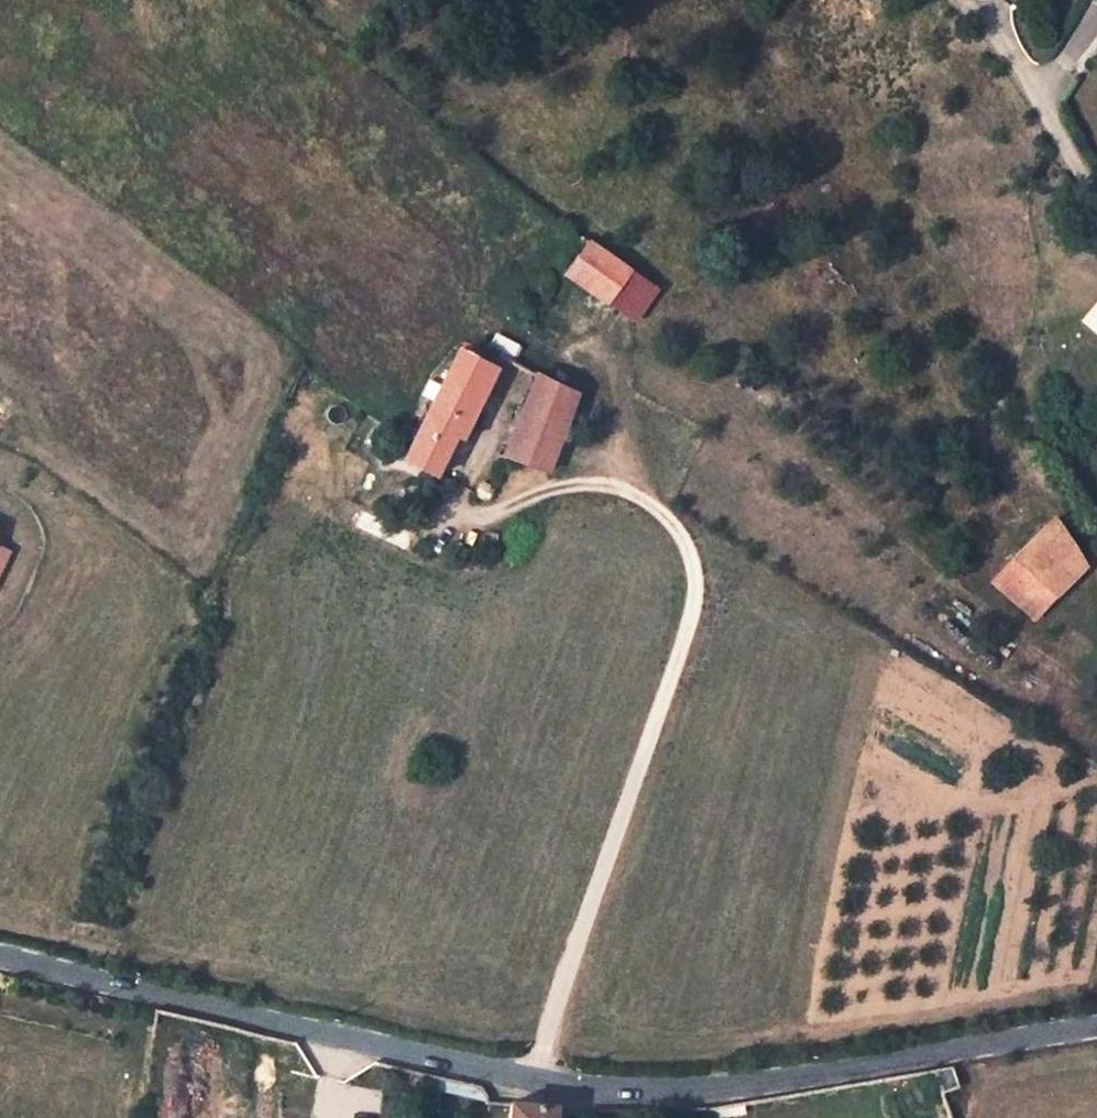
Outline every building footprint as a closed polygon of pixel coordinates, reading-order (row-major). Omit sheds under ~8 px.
[(588,245),(565,274),(606,303),(626,272),(588,245)] [(463,342),(460,350),(497,368),(504,356),(463,342)] [(397,436),(392,453),(406,459),(404,462),(435,476),(449,448),(456,452),(497,368),(460,350),(419,432),(404,423),(397,436)] [(547,470),(576,394),(539,375),(506,456),(547,470)] [(1054,520),(1015,559),(1055,594),(1084,566),(1054,520)] [(1015,559),(995,582),(1035,617),(1055,594),(1015,559)] [(508,1117),(553,1117),(554,1106),(531,1104),(509,1102),(508,1117)]
